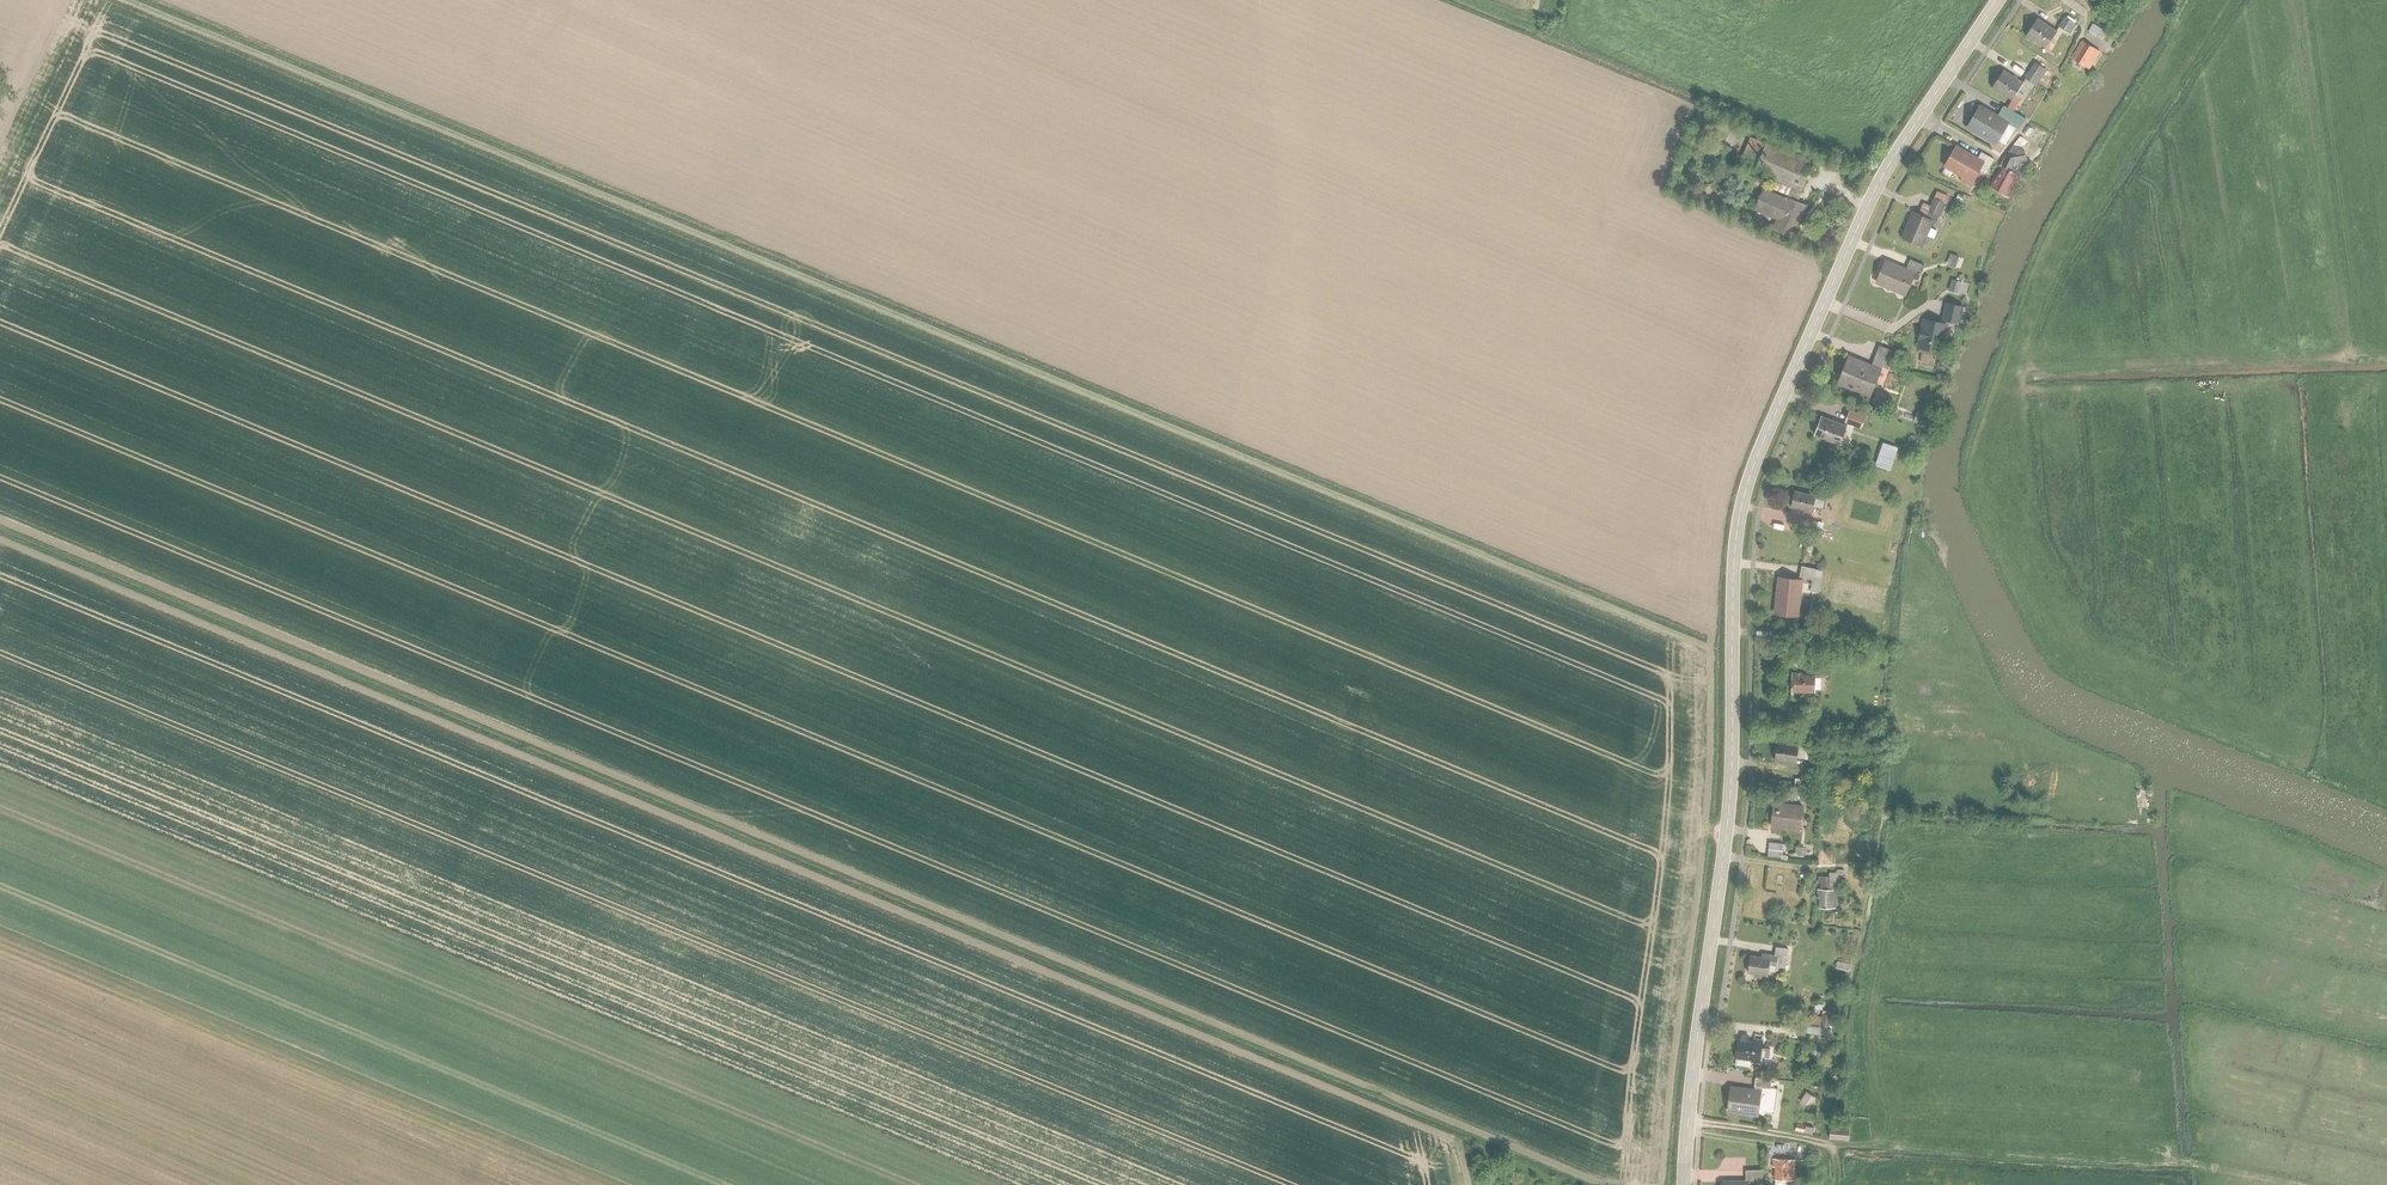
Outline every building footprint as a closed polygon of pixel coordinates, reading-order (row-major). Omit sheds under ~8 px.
[(2061,24),(2073,32),(2080,23),(2068,14),(2061,24)] [(2060,28),(2041,16),(2030,34),(2050,45),(2060,28)] [(2095,21),(2090,30),(2104,38),(2109,29),(2095,21)] [(2104,50),(2083,39),(2074,56),(2095,67),(2104,50)] [(2027,80),(2008,69),(1997,86),(2017,98),(2027,80)] [(2013,120),(1984,102),(1970,127),(1999,144),(2013,120)] [(1738,161),(1806,186),(1816,159),(1748,134),(1738,161)] [(1988,159),(1959,144),(1947,166),(1965,175),(1963,179),(1974,185),(1988,159)] [(2009,162),(2004,160),(1993,186),(2014,196),(2031,158),(2014,150),(2009,162)] [(1810,205),(1768,188),(1759,210),(1778,218),(1775,227),(1797,236),(1810,205)] [(1937,218),(1916,209),(1905,235),(1926,244),(1937,218)] [(1952,251),(1948,264),(1961,269),(1966,256),(1952,251)] [(1910,294),(1920,271),(1888,258),(1878,281),(1910,294)] [(1955,276),(1951,287),(1958,290),(1963,279),(1955,276)] [(1955,323),(1926,316),(1919,346),(1948,353),(1955,323)] [(1885,366),(1851,354),(1840,385),(1874,397),(1885,366)] [(1851,423),(1825,414),(1817,435),(1842,445),(1851,423)] [(1879,464),(1893,467),(1898,445),(1884,442),(1879,464)] [(1815,510),(1818,492),(1796,489),(1793,507),(1815,510)] [(1807,577),(1781,574),(1777,613),(1803,616),(1807,577)] [(1807,670),(1794,670),(1794,693),(1808,693),(1808,691),(1818,691),(1819,673),(1807,673),(1807,670)] [(1803,742),(1781,738),(1778,760),(1800,763),(1803,742)] [(2139,808),(2150,807),(2149,794),(2138,794),(2139,808)] [(1807,802),(1778,798),(1774,826),(1803,830),(1807,802)] [(1770,854),(1785,855),(1786,841),(1771,839),(1770,854)] [(1839,907),(1840,888),(1819,887),(1819,896),(1822,897),(1821,907),(1839,907)] [(1767,955),(1753,953),(1750,971),(1758,972),(1757,975),(1772,978),(1774,964),(1780,965),(1782,954),(1768,951),(1767,955)] [(1832,1027),(1834,1013),(1812,1009),(1810,1024),(1832,1027)] [(1764,1062),(1767,1037),(1756,1036),(1756,1038),(1741,1037),(1739,1055),(1754,1057),(1754,1061),(1764,1062)] [(1765,1086),(1733,1082),(1730,1109),(1762,1113),(1765,1086)] [(1813,1108),(1820,1097),(1809,1090),(1802,1100),(1813,1108)] [(1831,1130),(1830,1139),(1848,1141),(1849,1132),(1831,1130)] [(1797,1158),(1775,1157),(1775,1173),(1777,1173),(1777,1178),(1797,1178),(1797,1158)] [(1726,1177),(1726,1184),(1753,1184),(1753,1177),(1726,1177)]
